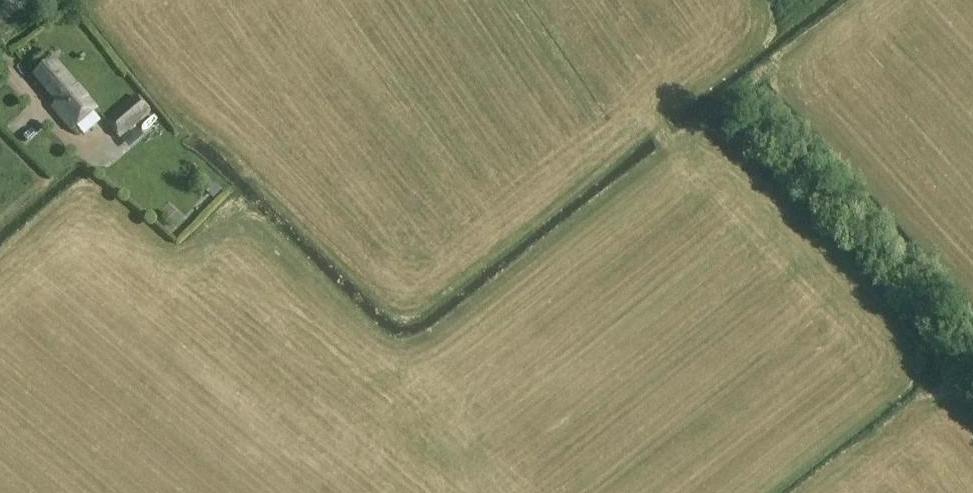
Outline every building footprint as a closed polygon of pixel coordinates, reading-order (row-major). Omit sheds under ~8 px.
[(97,111),(54,63),(49,67),(48,66),(33,79),(57,106),(52,110),(73,133),(97,111)] [(134,96),(103,123),(118,140),(149,113),(134,96)]
